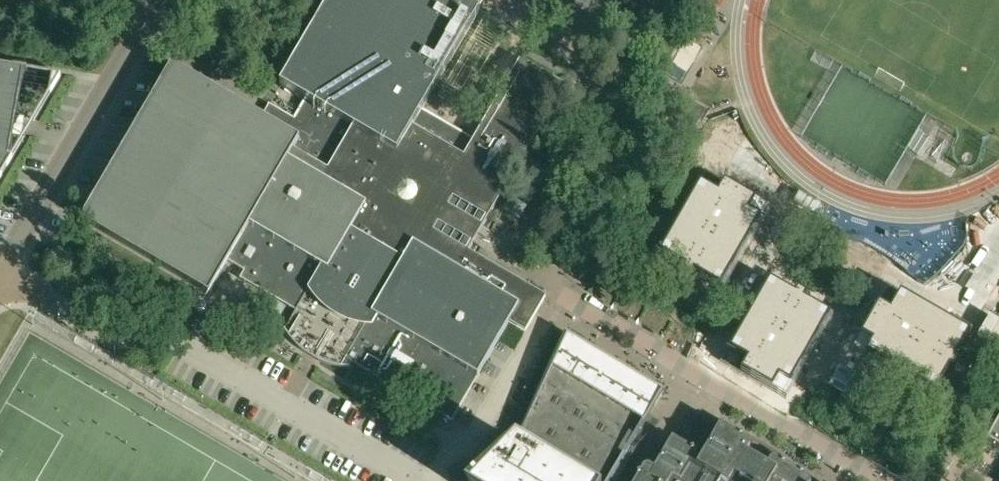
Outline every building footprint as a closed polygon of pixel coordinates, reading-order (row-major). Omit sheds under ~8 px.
[(291,310),(298,314),(288,332),(288,331),(286,332),(292,340),(299,348),(306,355),(315,360),(324,365),(334,368),(343,370),(352,370),(352,368),(350,368),(353,364),(452,422),(498,343),(514,352),(545,299),(468,255),(477,240),(566,87),(521,60),(475,140),(422,109),(480,10),(463,0),(312,0),(298,23),(312,32),(282,84),(307,98),(296,119),(269,104),(262,117),(172,64),(81,220),(209,295),(228,261),(245,271),(240,281),(291,310)] [(13,157),(11,156),(10,156),(13,135),(22,137),(25,118),(16,116),(24,71),(27,71),(28,70),(0,65),(0,178),(13,157)] [(701,185),(661,255),(686,269),(684,273),(694,279),(696,275),(721,289),(762,219),(744,209),(750,200),(721,183),(716,193),(701,185)] [(769,284),(724,364),(767,388),(772,379),(789,389),(830,319),(804,304),(807,300),(797,294),(794,298),(769,284)] [(876,338),(866,356),(936,396),(950,370),(955,373),(961,363),(956,360),(971,335),(901,295),(892,310),(883,304),(866,333),(876,338)] [(575,339),(567,334),(566,334),(514,445),(491,477),(484,480),(610,480),(664,392),(575,339)] [(987,442),(998,449),(998,422),(987,442)] [(775,464),(773,463),(771,463),(770,464),(768,465),(766,469),(747,458),(749,454),(749,452),(749,450),(748,448),(747,447),(741,444),(745,438),(720,424),(703,453),(705,454),(701,460),(672,443),(654,474),(649,471),(648,470),(646,471),(645,472),(643,473),(639,480),(805,480),(775,464)]
